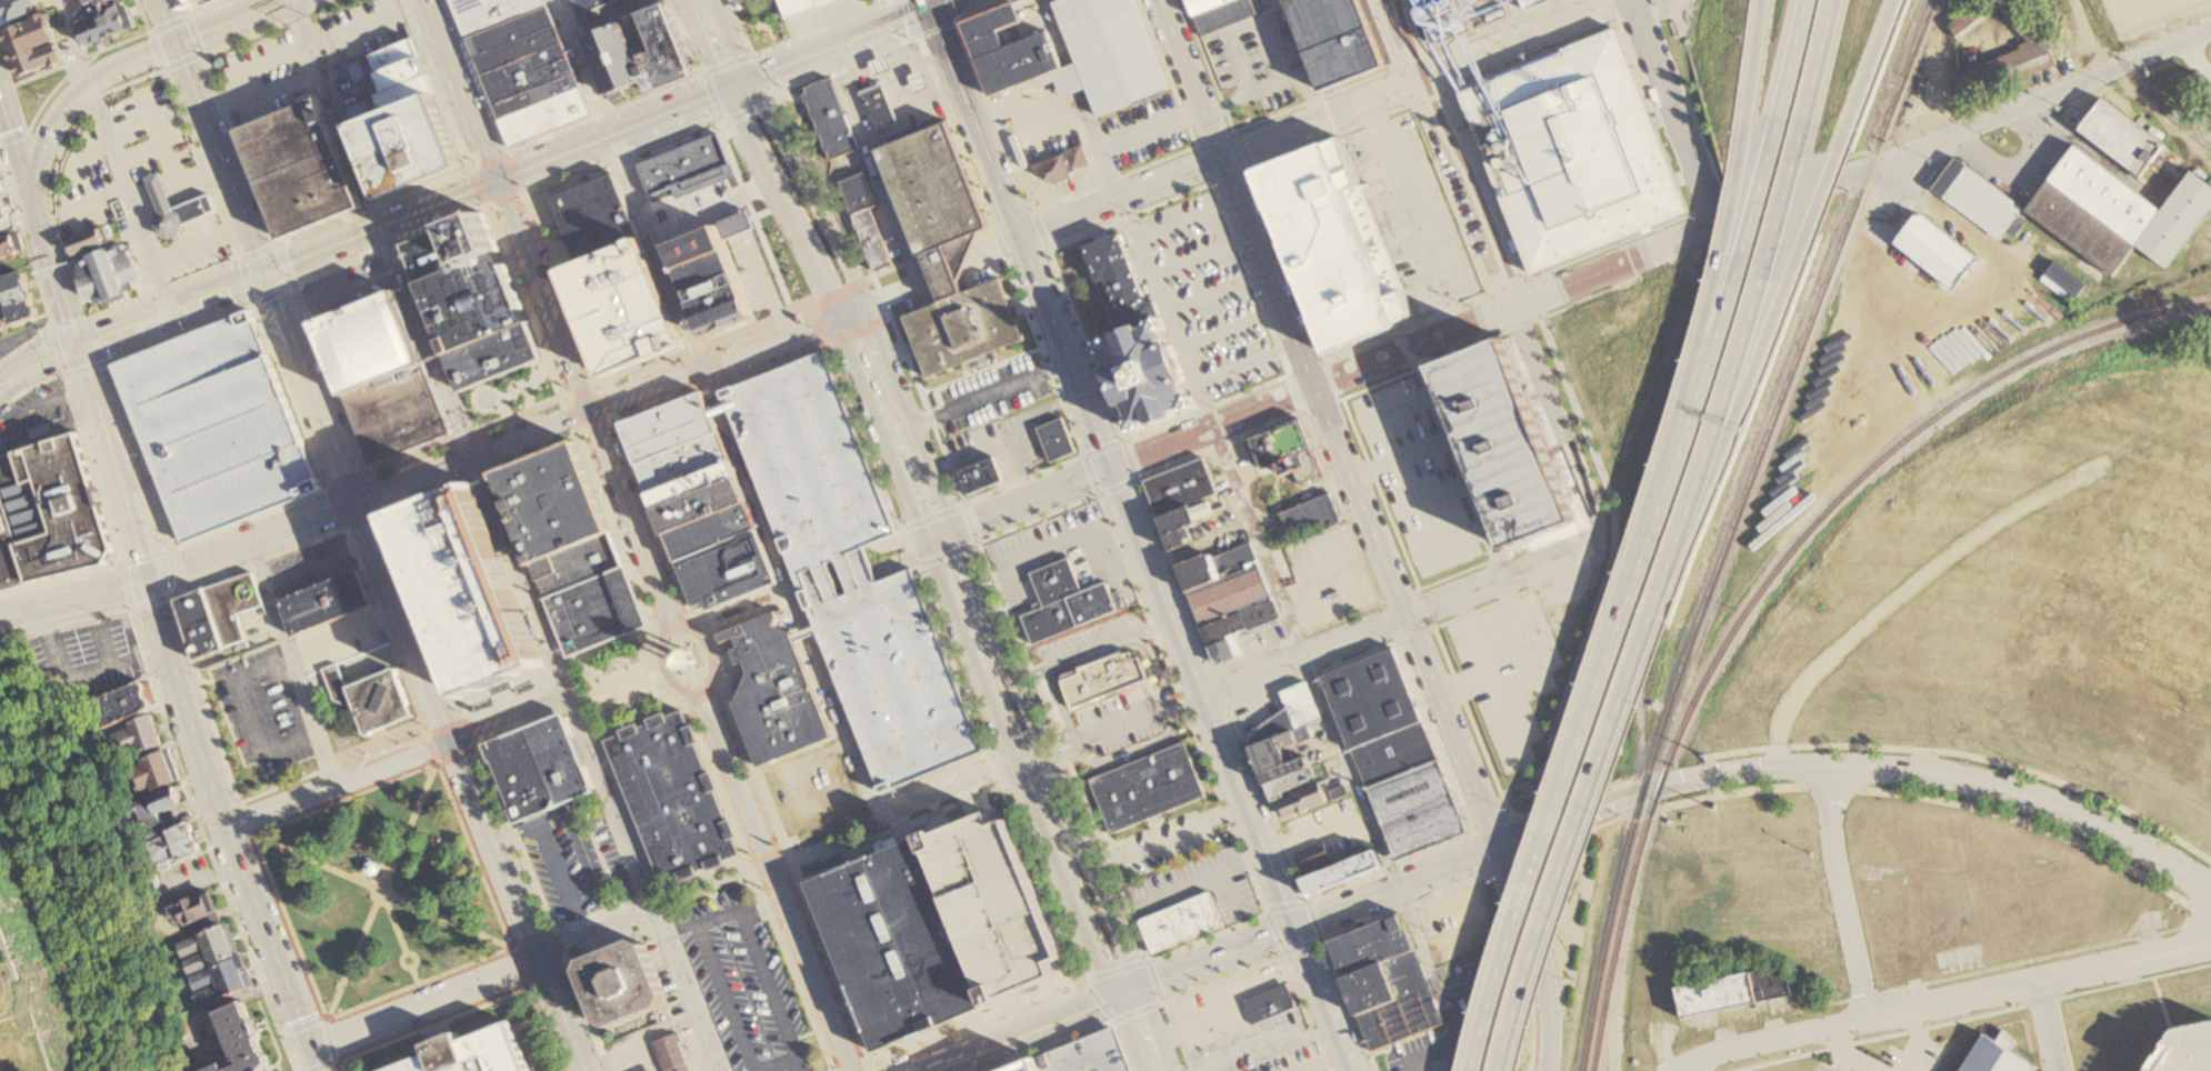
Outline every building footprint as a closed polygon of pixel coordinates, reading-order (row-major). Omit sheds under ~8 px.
[(4,30),(0,16),(0,4),(13,0),(43,0),(48,16),(4,30)] [(72,17),(116,0),(126,0),(137,31),(86,50),(72,17)] [(90,10),(116,0),(86,0),(90,10)] [(467,38),(452,0),(546,0),(548,4),(467,38)] [(577,17),(570,0),(616,0),(577,17)] [(787,20),(837,0),(779,0),(787,20)] [(991,97),(1062,69),(1047,30),(1006,47),(999,29),(1038,14),(1032,0),(1022,0),(963,22),(991,97)] [(1099,116),(1168,88),(1133,0),(1057,0),(1053,1),(1099,116)] [(1201,37),(1257,16),(1251,0),(1187,0),(1201,37)] [(1324,89),(1388,63),(1363,0),(1290,0),(1324,89)] [(1440,43),(1508,14),(1502,0),(1423,0),(1440,43)] [(1529,10),(1555,0),(1525,0),(1529,10)] [(1974,97),(2054,64),(2043,37),(2014,0),(1975,0),(1943,23),(1957,42),(2000,11),(2025,42),(1962,67),(1974,97)] [(2120,37),(2210,6),(2210,0),(2108,0),(2120,37)] [(584,36),(608,94),(644,80),(649,91),(693,74),(666,2),(640,12),(653,49),(638,56),(623,20),(584,36)] [(499,119),(467,38),(548,4),(580,87),(499,119)] [(20,76),(4,30),(48,16),(63,62),(20,76)] [(1459,92),(1530,277),(1691,212),(1619,29),(1543,59),(1459,92)] [(421,56),(413,38),(370,57),(378,74),(421,56)] [(429,73),(421,56),(378,74),(384,91),(429,73)] [(429,73),(436,92),(392,109),(384,91),(429,73)] [(831,159),(859,148),(841,103),(831,78),(803,89),(831,159)] [(877,130),(898,122),(883,83),(862,91),(877,130)] [(510,147),(592,116),(580,87),(499,119),(510,147)] [(354,123),(383,197),(464,166),(436,92),(392,109),(354,123)] [(2098,94),(2162,143),(2137,177),(2072,128),(2098,94)] [(238,129),(280,237),(362,207),(319,97),(238,129)] [(902,316),(928,380),(1026,340),(1001,278),(964,292),(959,279),(968,258),(980,230),(989,227),(947,123),(880,151),(940,298),(940,300),(902,316)] [(637,166),(649,196),(729,164),(718,133),(637,166)] [(1258,170),(1332,357),(1400,329),(1403,322),(1417,317),(1345,136),(1309,149),(1258,170)] [(2188,167),(2210,184),(2210,202),(2164,267),(2132,243),(2111,272),(2024,209),(2071,146),(2158,208),(2188,167)] [(1039,177),(1057,184),(1072,179),(1070,170),(1089,163),(1082,147),(1034,164),(1039,177)] [(1998,239),(1928,187),(1951,156),(2021,208),(1998,239)] [(552,198),(577,263),(642,238),(617,172),(552,198)] [(839,181),(873,271),(892,264),(871,208),(877,206),(863,172),(839,181)] [(159,173),(146,179),(159,213),(152,228),(162,239),(166,239),(169,247),(179,241),(177,237),(184,226),(217,213),(210,196),(173,210),(159,173)] [(1977,258),(1952,288),(1893,240),(1918,210),(1977,258)] [(402,244),(418,282),(468,262),(499,250),(484,212),(452,224),(402,244)] [(108,224),(114,242),(73,258),(67,240),(108,224)] [(670,244),(704,337),(756,318),(720,226),(670,244)] [(27,256),(20,232),(0,238),(0,263),(27,256)] [(1120,331),(1158,316),(1127,237),(1107,244),(1089,251),(1098,272),(1120,331)] [(561,270),(603,378),(686,346),(642,238),(577,263),(561,270)] [(89,256),(92,263),(76,270),(86,299),(103,292),(108,306),(129,298),(124,286),(143,279),(136,258),(118,263),(111,247),(89,256)] [(418,282),(446,354),(528,321),(499,250),(468,262),(418,282)] [(31,301),(32,297),(30,292),(27,292),(23,281),(27,279),(24,273),(21,271),(0,278),(1,283),(0,284),(0,310),(31,301)] [(314,322),(369,463),(450,432),(394,291),(314,322)] [(34,317),(31,301),(0,310),(0,326),(34,317)] [(180,544),(319,490),(250,311),(111,364),(180,544)] [(1138,433),(1151,428),(1150,426),(1158,422),(1159,426),(1182,417),(1181,413),(1188,411),(1189,413),(1204,408),(1170,318),(1101,343),(1104,352),(1109,351),(1115,370),(1103,374),(1117,410),(1130,404),(1135,420),(1133,421),(1138,433)] [(446,354),(461,391),(471,388),(483,383),(531,364),(543,360),(528,321),(446,354)] [(1512,550),(1584,521),(1510,338),(1439,367),(1512,550)] [(722,392),(727,402),(730,411),(816,625),(819,633),(883,793),(986,752),(913,570),(878,583),(876,577),(871,565),(864,548),(867,547),(874,544),(899,534),(826,351),(722,392)] [(639,463),(622,423),(702,392),(710,409),(713,418),(719,432),(639,463)] [(1037,428),(1051,463),(1078,453),(1063,418),(1037,428)] [(1253,439),(1258,450),(1264,469),(1291,459),(1300,483),(1322,474),(1302,420),(1253,439)] [(650,493),(639,463),(719,432),(730,461),(650,493)] [(102,564),(112,551),(77,433),(0,456),(0,594),(102,564)] [(530,564),(494,473),(576,442),(611,532),(530,564)] [(960,471),(969,496),(1004,481),(996,457),(960,471)] [(1145,482),(1160,518),(1192,506),(1220,494),(1205,458),(1145,482)] [(657,509),(650,493),(730,461),(737,478),(698,493),(657,509)] [(667,536),(657,509),(698,493),(737,478),(747,503),(667,536)] [(392,516),(464,699),(547,667),(474,483),(392,516)] [(1282,513),(1331,494),(1337,508),(1341,522),(1292,540),(1282,513)] [(667,536),(677,561),(758,529),(747,503),(667,536)] [(1160,518),(1173,550),(1191,543),(1185,529),(1199,523),(1192,506),(1160,518)] [(677,561),(696,609),(706,604),(708,611),(778,583),(758,529),(677,561)] [(543,599),(530,564),(611,532),(624,567),(543,599)] [(1182,568),(1192,594),(1262,568),(1252,542),(1182,568)] [(1023,617),(1034,644),(1120,611),(1109,582),(1084,592),(1071,558),(1032,573),(1046,608),(1023,617)] [(543,599),(567,658),(648,628),(624,567),(543,599)] [(278,600),(292,637),(374,604),(360,568),(278,600)] [(1192,594),(1204,627),(1274,601),(1262,568),(1192,594)] [(176,602),(190,640),(198,660),(243,643),(234,618),(260,608),(248,574),(176,602)] [(1204,627),(1211,645),(1240,634),(1281,619),(1274,601),(1204,627)] [(719,634),(722,644),(736,639),(739,650),(733,651),(738,663),(744,661),(750,674),(740,700),(734,702),(761,768),(833,739),(796,642),(792,633),(777,627),(781,618),(779,611),(719,634)] [(1211,645),(1219,667),(1248,655),(1240,634),(1211,645)] [(676,653),(681,670),(698,664),(691,648),(676,653)] [(1073,709),(1149,678),(1137,648),(1061,680),(1073,709)] [(1394,649),(1423,722),(1352,750),(1323,677),(1394,649)] [(389,671),(389,670),(390,669),(391,668),(392,668),(393,668),(394,669),(396,670),(397,671),(397,672),(396,673),(396,674),(412,717),(371,734),(371,735),(370,737),(369,737),(368,737),(367,737),(366,737),(364,737),(363,735),(363,734),(363,733),(363,731),(354,710),(333,701),(321,670),(337,664),(347,688),(389,671)] [(134,680),(146,710),(93,728),(83,698),(134,680)] [(1252,747),(1250,741),(1263,725),(1287,709),(1280,691),(1308,680),(1324,718),(1308,724),(1271,739),(1252,747)] [(596,744),(652,891),(742,855),(687,709),(596,744)] [(144,712),(156,745),(119,758),(107,724),(144,712)] [(482,744),(562,712),(596,793),(516,825),(509,810),(511,810),(492,762),(490,763),(482,744)] [(1352,750),(1368,790),(1439,762),(1423,722),(1352,750)] [(1252,747),(1267,785),(1307,770),(1311,768),(1313,767),(1309,758),(1290,764),(1284,751),(1313,740),(1308,724),(1271,739),(1252,747)] [(1090,780),(1111,833),(1205,798),(1184,743),(1090,780)] [(157,750),(168,783),(131,795),(120,762),(157,750)] [(1368,790),(1395,861),(1467,833),(1439,762),(1368,790)] [(1267,785),(1273,803),(1279,800),(1318,784),(1311,768),(1307,770),(1267,785)] [(1279,800),(1287,818),(1329,802),(1322,783),(1318,784),(1279,800)] [(171,785),(180,809),(142,823),(133,800),(171,785)] [(922,837),(938,831),(940,834),(993,813),(999,827),(1012,821),(1068,960),(1054,965),(1060,977),(1004,999),(1006,1003),(992,1010),(922,837)] [(181,823),(190,847),(152,861),(143,838),(181,823)] [(807,883),(873,1052),(874,1055),(878,1054),(992,1010),(922,837),(807,883)] [(1300,852),(1308,872),(1332,862),(1324,842),(1300,852)] [(1304,880),(1378,851),(1384,869),(1312,899),(1304,880)] [(367,864),(364,870),(366,871),(367,873),(367,874),(372,877),(378,874),(379,870),(379,868),(378,865),(378,864),(372,862),(367,864)] [(203,889),(212,912),(174,927),(167,903),(203,889)] [(1212,892),(1225,928),(1152,957),(1139,921),(1212,892)] [(1330,942),(1344,979),(1415,952),(1401,914),(1330,942)] [(232,954),(220,923),(169,942),(180,974),(232,954)] [(581,974),(584,963),(637,942),(648,947),(668,1000),(664,1011),(613,1031),(601,1027),(581,974)] [(1344,979),(1359,1017),(1430,990),(1415,952),(1344,979)] [(232,954),(246,988),(193,1008),(180,974),(232,954)] [(1679,990),(1685,1020),(1793,995),(1787,965),(1679,990)] [(1244,1000),(1287,984),(1297,1007),(1253,1024),(1244,1000)] [(1359,1017),(1372,1051),(1380,1048),(1392,1043),(1431,1029),(1443,1024),(1431,991),(1430,990),(1359,1017)] [(212,1038),(223,1032),(237,1065),(229,1068),(228,1063),(208,1070),(269,1070),(274,1068),(278,1061),(277,1058),(274,1055),(270,1054),(264,1035),(266,1033),(266,1030),(264,1027),(262,1025),(260,1025),(249,998),(203,1015),(212,1038)] [(508,1024),(460,1043),(456,1034),(440,1040),(423,1047),(427,1055),(387,1070),(526,1070),(508,1024)] [(1113,1028),(1131,1070),(1042,1070),(1037,1059),(1113,1028)] [(2177,1033),(2210,1028),(2210,1070),(2153,1070),(2177,1033)] [(2038,1069),(1984,1034),(1961,1070),(2036,1070),(2038,1069)] [(666,1070),(690,1070),(678,1039),(657,1047),(666,1070)] [(1037,1059),(1006,1070),(1042,1070),(1037,1059)]
